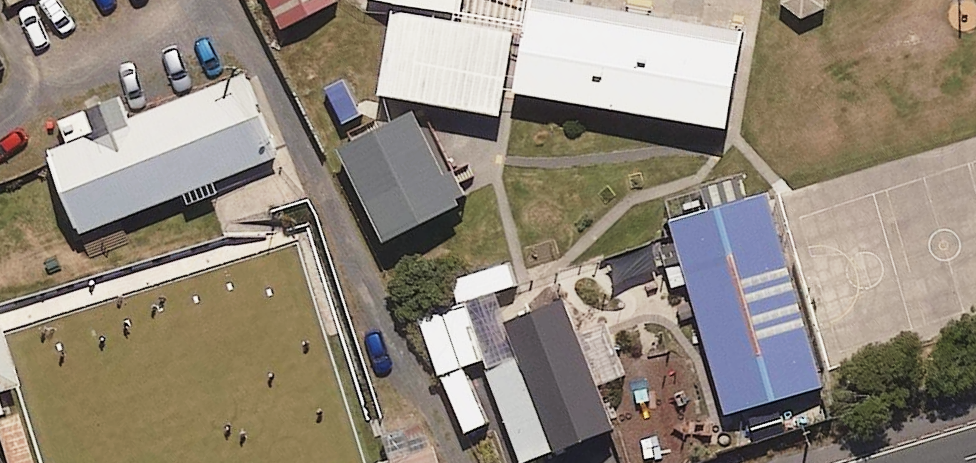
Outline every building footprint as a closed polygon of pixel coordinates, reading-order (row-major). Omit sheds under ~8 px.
[(339,3),(338,0),(266,0),(283,32),(339,3)] [(454,12),(456,0),(379,0),(454,12)] [(750,41),(537,2),(520,89),(734,128),(750,41)] [(508,34),(391,11),(375,92),(492,115),(508,34)] [(270,158),(238,76),(93,134),(83,107),(54,119),(65,145),(45,153),(78,235),(178,195),(182,207),(215,194),(210,182),(270,158)] [(342,158),(385,238),(459,198),(416,117),(342,157),(342,158)] [(670,221),(724,423),(829,396),(775,194),(670,221)] [(458,303),(514,285),(507,262),(451,280),(458,303)] [(515,462),(531,462),(615,434),(566,297),(506,319),(521,359),(483,373),(515,462)] [(462,365),(483,358),(463,302),(419,318),(460,433),(484,424),(462,365)] [(20,385),(0,328),(0,392),(20,385)] [(20,416),(0,422),(0,435),(9,462),(34,462),(20,416)] [(436,445),(378,462),(379,462),(441,462),(436,445)]
